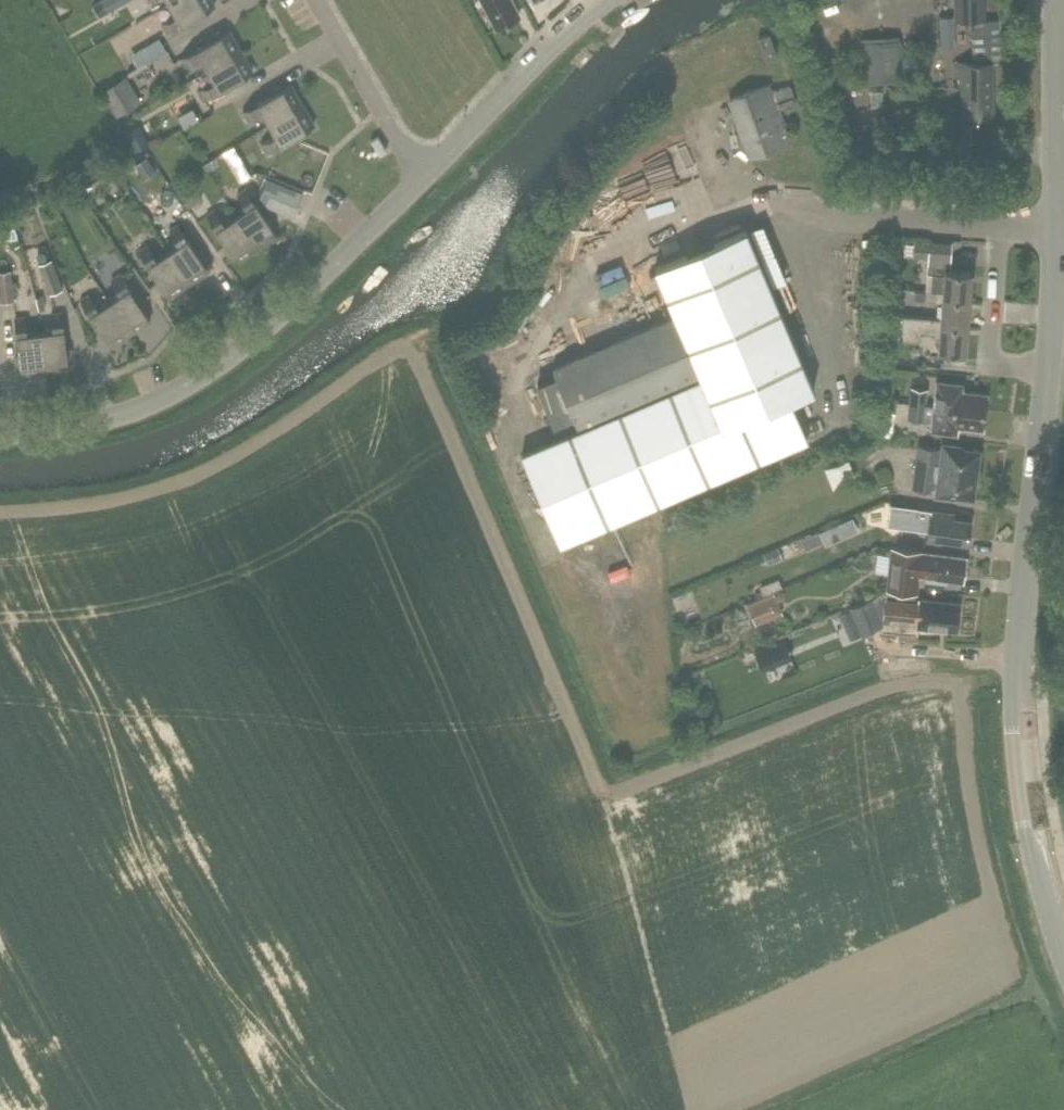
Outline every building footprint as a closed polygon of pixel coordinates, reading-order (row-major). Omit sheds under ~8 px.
[(82,24),(126,0),(98,0),(100,3),(77,15),(82,24)] [(171,3),(177,14),(162,23),(167,32),(214,6),(211,0),(175,0),(171,3)] [(446,8),(459,1),(459,0),(441,0),(446,8)] [(498,27),(519,17),(511,0),(484,0),(498,27)] [(985,0),(954,0),(954,20),(985,20),(985,0)] [(464,10),(459,1),(446,8),(450,17),(464,10)] [(477,35),(472,26),(459,33),(464,43),(477,35)] [(1001,67),(1000,26),(971,27),(972,64),(956,64),(956,84),(961,84),(961,115),(990,115),(991,114),(991,68),(1001,67)] [(229,29),(182,56),(187,66),(202,57),(209,69),(241,50),(229,29)] [(777,55),(770,32),(759,36),(766,59),(777,55)] [(136,54),(144,65),(165,52),(158,40),(136,54)] [(241,50),(209,69),(215,80),(200,89),(205,98),(253,71),(241,50)] [(101,90),(118,116),(142,101),(127,74),(101,90)] [(791,141),(779,108),(796,102),(787,78),(730,98),(750,155),(789,141),(791,141)] [(264,111),(270,122),(302,104),(290,83),(243,110),(249,120),(264,111)] [(302,104),(270,122),(277,134),(262,142),(267,151),(314,125),(302,104)] [(125,135),(134,151),(149,143),(140,126),(125,135)] [(303,192),(267,178),(261,195),(267,205),(294,215),(303,192)] [(202,198),(194,185),(179,195),(188,207),(202,198)] [(237,216),(257,247),(277,233),(272,226),(276,223),(270,215),(266,217),(247,188),(238,194),(248,209),(237,216)] [(237,260),(257,247),(237,216),(226,223),(216,208),(207,214),(227,244),(223,246),(229,255),(233,253),(237,260)] [(169,252),(190,282),(209,268),(204,261),(208,258),(202,250),(199,253),(178,223),(169,229),(180,244),(169,252)] [(656,265),(676,313),(554,365),(558,376),(529,388),(546,427),(575,414),(579,423),(699,372),(700,375),(580,426),(521,451),(560,543),(809,439),(791,397),(813,388),(745,227),(656,265)] [(929,239),(928,257),(951,258),(953,241),(929,239)] [(171,295),(190,282),(169,252),(158,259),(148,244),(139,250),(159,278),(155,281),(161,291),(166,288),(171,295)] [(63,288),(52,258),(38,263),(50,294),(63,288)] [(945,295),(970,297),(972,270),(948,268),(948,264),(926,263),(926,272),(934,273),(932,287),(945,288),(945,290),(945,295)] [(11,269),(0,270),(0,300),(0,302),(15,300),(11,269)] [(110,302),(131,332),(150,318),(146,312),(151,309),(144,300),(140,303),(120,273),(111,279),(121,294),(110,302)] [(945,295),(945,290),(925,289),(924,300),(944,301),(942,317),(942,322),(968,324),(970,297),(945,295)] [(924,300),(924,290),(915,290),(914,299),(924,300)] [(42,292),(36,294),(39,307),(45,305),(42,292)] [(111,345),(131,332),(110,302),(100,309),(89,294),(80,300),(100,330),(98,332),(103,340),(106,338),(111,345)] [(41,332),(46,368),(70,365),(69,357),(73,356),(71,346),(67,347),(63,312),(51,313),(53,331),(41,332)] [(966,351),(968,324),(942,322),(942,317),(902,313),(900,338),(919,339),(920,332),(938,333),(937,349),(966,351)] [(22,371),(46,368),(41,332),(29,334),(27,316),(15,317),(20,353),(15,354),(17,364),(21,363),(22,371)] [(937,380),(934,403),(986,409),(988,393),(962,390),(962,383),(937,380)] [(910,386),(909,400),(926,402),(928,388),(910,386)] [(926,402),(909,400),(907,418),(932,421),(931,429),(957,432),(958,426),(984,428),(986,409),(934,403),(934,404),(926,403),(926,402)] [(952,492),(974,495),(981,447),(959,444),(959,441),(942,438),(941,445),(919,442),(914,483),(935,486),(934,493),(952,496),(952,492)] [(850,457),(826,467),(834,488),(858,478),(850,457)] [(944,536),(968,538),(971,516),(956,514),(957,510),(918,505),(916,526),(928,528),(926,537),(940,539),(944,536)] [(821,530),(826,544),(843,536),(837,523),(821,530)] [(842,562),(891,542),(884,526),(836,545),(842,562)] [(966,554),(921,548),(892,543),(886,586),(916,590),(919,573),(926,574),(926,577),(946,580),(947,577),(962,579),(966,554)] [(783,557),(777,545),(763,551),(768,563),(783,557)] [(783,613),(774,590),(746,602),(756,624),(783,613)] [(918,603),(886,600),(886,592),(840,612),(850,638),(884,625),(882,621),(890,622),(891,618),(914,620),(914,624),(957,628),(960,602),(919,598),(918,603)] [(761,665),(788,658),(783,640),(756,647),(761,665)]
